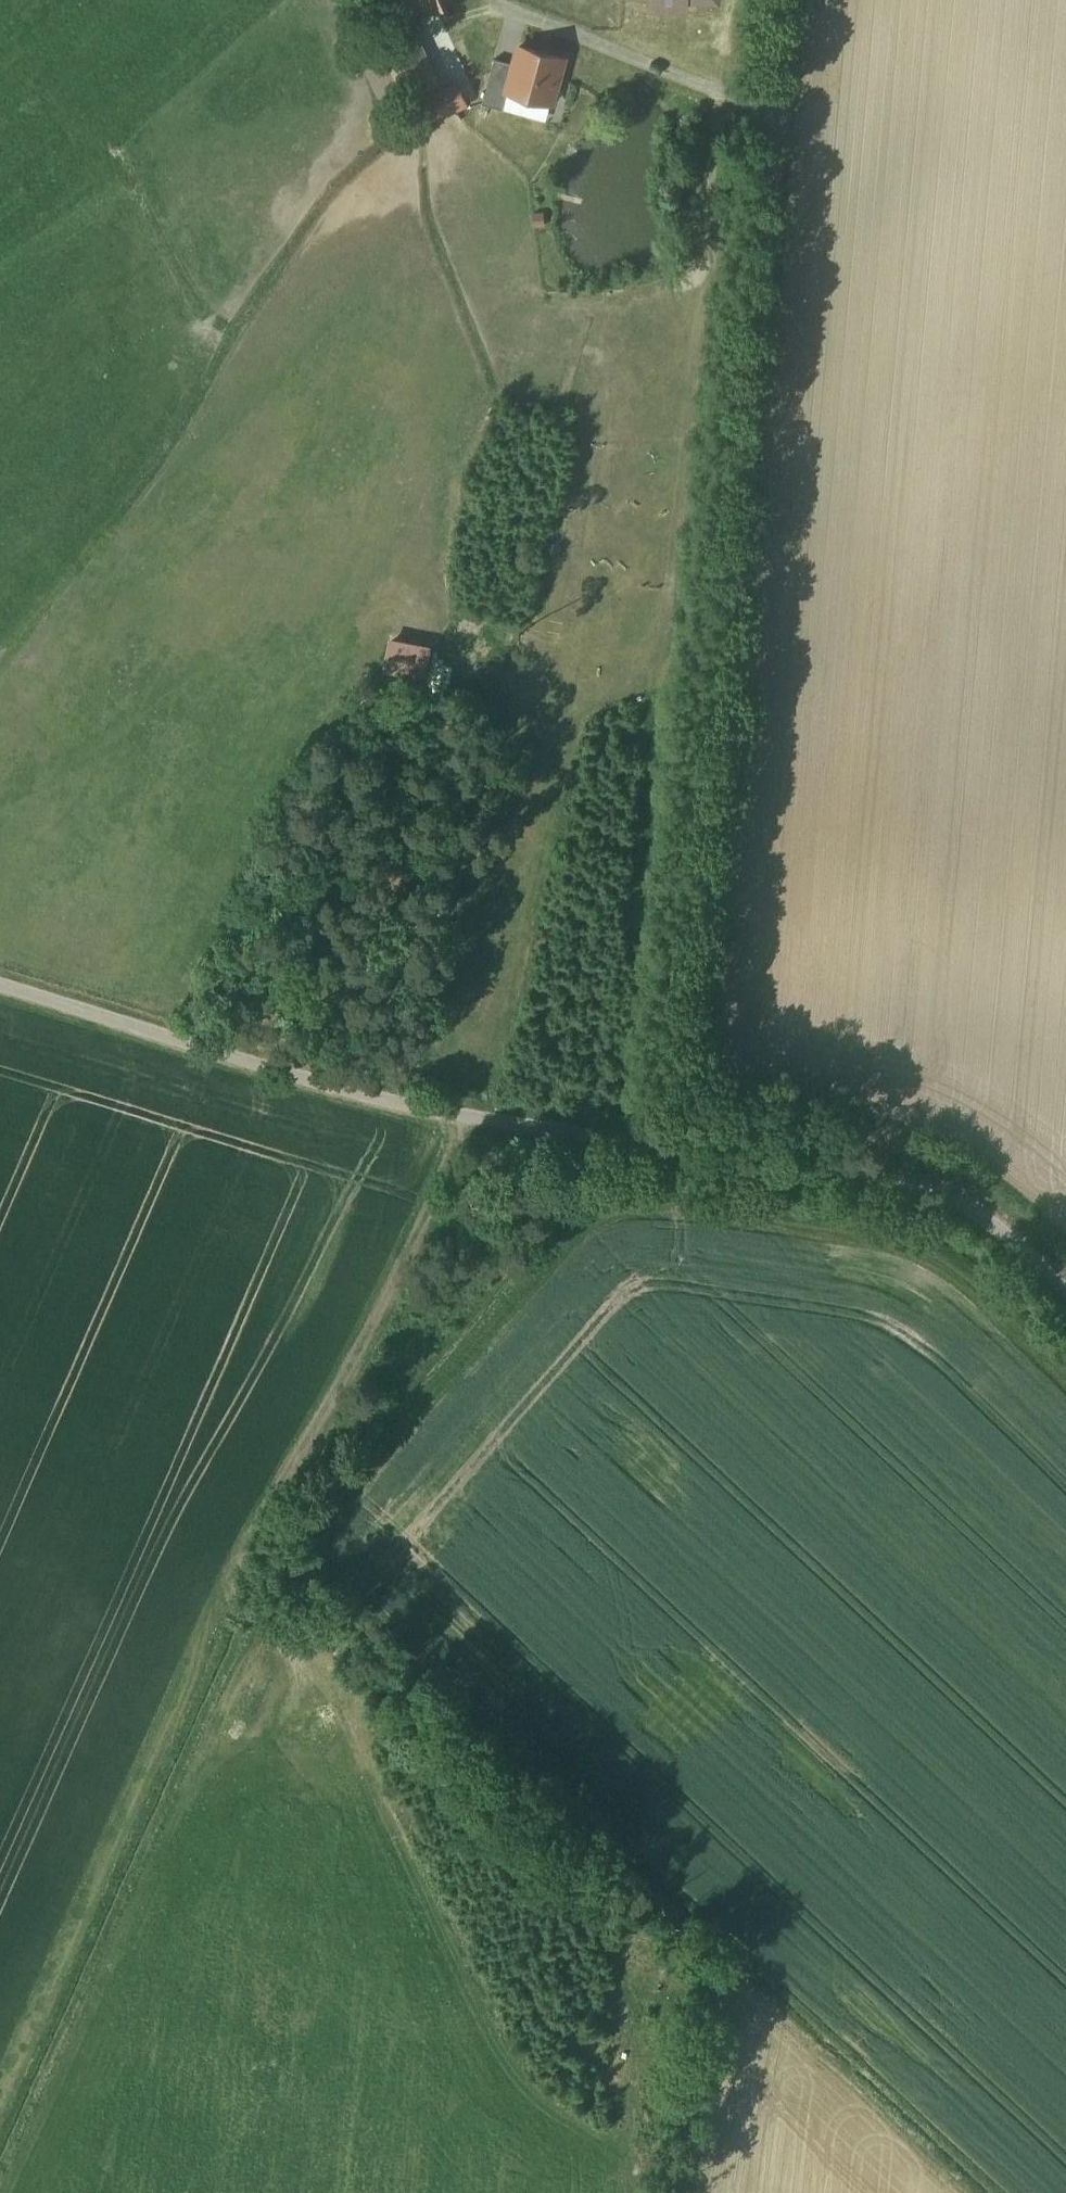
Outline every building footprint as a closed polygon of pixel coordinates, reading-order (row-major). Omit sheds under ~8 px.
[(410,20),(456,0),(402,0),(410,20)] [(722,0),(650,0),(649,10),(689,13),(690,1),(722,4),(722,0)] [(410,78),(402,56),(417,51),(405,19),(371,32),(375,41),(392,34),(397,48),(385,52),(397,83),(410,78)] [(569,54),(517,40),(511,62),(503,90),(509,91),(555,104),(569,54)] [(503,90),(511,62),(496,58),(484,102),(504,107),(509,91),(503,90)] [(429,123),(470,104),(459,78),(417,97),(429,123)] [(426,677),(431,643),(385,636),(380,671),(426,677)]
